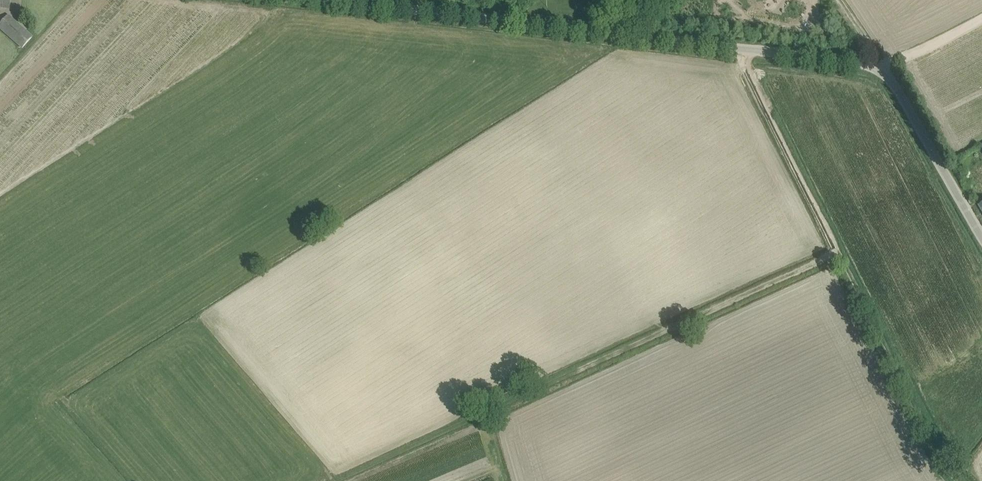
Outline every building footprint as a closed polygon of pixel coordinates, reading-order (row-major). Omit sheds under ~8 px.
[(9,9),(10,0),(0,0),(0,8),(9,9)] [(22,50),(33,37),(9,16),(0,25),(0,30),(22,50)]
